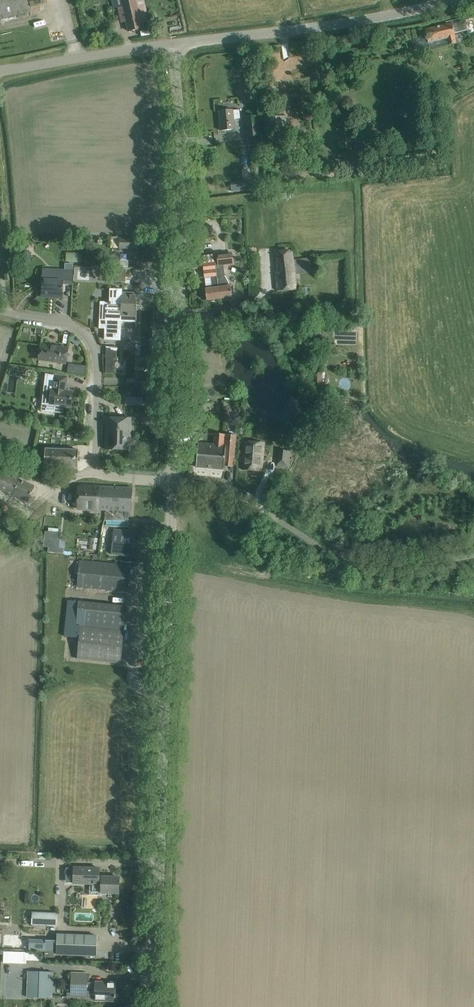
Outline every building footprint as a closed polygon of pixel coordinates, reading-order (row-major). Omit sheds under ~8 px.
[(29,11),(27,2),(27,0),(0,0),(0,18),(29,11)] [(119,7),(120,13),(122,22),(127,21),(129,31),(142,28),(141,24),(148,23),(143,0),(122,0),(123,6),(119,7)] [(427,36),(412,39),(415,50),(429,46),(428,43),(447,38),(448,45),(456,43),(455,36),(455,33),(467,30),(468,30),(467,25),(465,17),(464,17),(446,22),(447,22),(447,24),(425,29),(427,36)] [(234,118),(240,118),(239,110),(233,110),(219,111),(221,130),(235,129),(234,118)] [(280,115),(271,116),(272,128),(281,127),(280,115)] [(260,136),(259,126),(258,116),(245,118),(247,137),(260,136)] [(118,248),(136,248),(136,238),(118,238),(118,248)] [(83,253),(66,252),(66,261),(82,262),(83,253)] [(228,252),(216,254),(217,264),(230,262),(228,252)] [(314,257),(293,259),(293,252),(276,254),(277,270),(275,271),(277,291),(297,289),(296,274),(313,272),(312,266),(315,266),(314,257)] [(205,264),(203,264),(205,278),(211,277),(212,288),(205,289),(207,300),(219,298),(218,287),(216,271),(216,269),(215,262),(213,254),(203,255),(205,264)] [(62,298),(64,269),(43,268),(43,279),(42,295),(54,296),(53,298),(62,298)] [(223,268),(216,269),(216,271),(218,287),(219,298),(232,297),(231,287),(231,285),(229,286),(229,284),(224,275),(223,268)] [(106,303),(106,315),(113,315),(120,317),(120,321),(121,321),(136,322),(137,322),(137,305),(136,305),(136,293),(138,293),(138,292),(122,292),(122,289),(110,289),(109,303),(106,303)] [(100,319),(99,328),(105,328),(105,339),(108,339),(114,340),(120,340),(121,321),(120,321),(120,317),(113,315),(106,315),(106,320),(101,319),(100,319)] [(41,344),(39,359),(66,363),(68,348),(41,344)] [(106,346),(105,358),(106,358),(105,373),(107,373),(115,374),(115,359),(116,359),(117,346),(108,346),(106,346)] [(86,366),(76,365),(75,373),(84,374),(86,366)] [(29,375),(30,367),(13,367),(13,375),(29,375)] [(67,377),(57,375),(54,375),(52,389),(51,389),(49,404),(71,406),(72,391),(66,391),(67,377)] [(150,389),(149,402),(157,402),(157,389),(150,389)] [(126,396),(125,404),(146,405),(146,396),(126,396)] [(130,450),(131,418),(106,418),(105,449),(130,450)] [(214,433),(213,445),(198,443),(196,467),(224,469),(224,466),(232,467),(233,457),(234,457),(236,435),(214,433)] [(262,471),(263,461),(264,442),(245,441),(243,470),(262,471)] [(78,467),(79,450),(45,448),(45,466),(78,467)] [(279,450),(277,467),(289,468),(291,451),(279,450)] [(10,470),(0,466),(0,467),(0,490),(28,502),(35,486),(19,479),(21,475),(10,470)] [(131,511),(132,488),(79,485),(78,509),(106,510),(131,511)] [(113,530),(111,554),(130,556),(133,532),(113,530)] [(45,532),(44,547),(49,547),(48,552),(63,554),(63,549),(58,548),(60,533),(45,532)] [(131,565),(121,564),(80,560),(77,586),(128,591),(131,565)] [(68,600),(65,636),(79,637),(80,626),(76,625),(76,624),(78,611),(79,601),(68,600)] [(80,626),(124,630),(126,606),(79,601),(78,611),(76,624),(76,625),(80,626)] [(124,630),(80,626),(79,637),(77,658),(121,663),(124,630)] [(74,867),(73,883),(82,883),(82,882),(82,880),(86,880),(86,883),(92,884),(90,886),(89,895),(90,895),(101,895),(101,892),(105,892),(109,893),(119,893),(119,885),(120,878),(120,877),(119,877),(113,877),(113,876),(112,876),(108,876),(108,877),(100,877),(100,868),(74,867)] [(44,933),(44,925),(55,925),(55,913),(32,913),(32,925),(29,925),(29,933),(44,933)] [(57,954),(86,955),(96,956),(97,936),(58,934),(57,954)] [(55,940),(29,939),(29,950),(45,951),(45,957),(54,957),(55,940)] [(25,953),(4,952),(4,962),(25,963),(25,953)] [(52,974),(28,972),(27,997),(51,998),(52,974)] [(71,972),(70,997),(86,997),(94,998),(94,1000),(106,1001),(106,1000),(106,999),(115,999),(116,999),(116,983),(116,982),(88,982),(88,973),(88,972),(71,972)]
